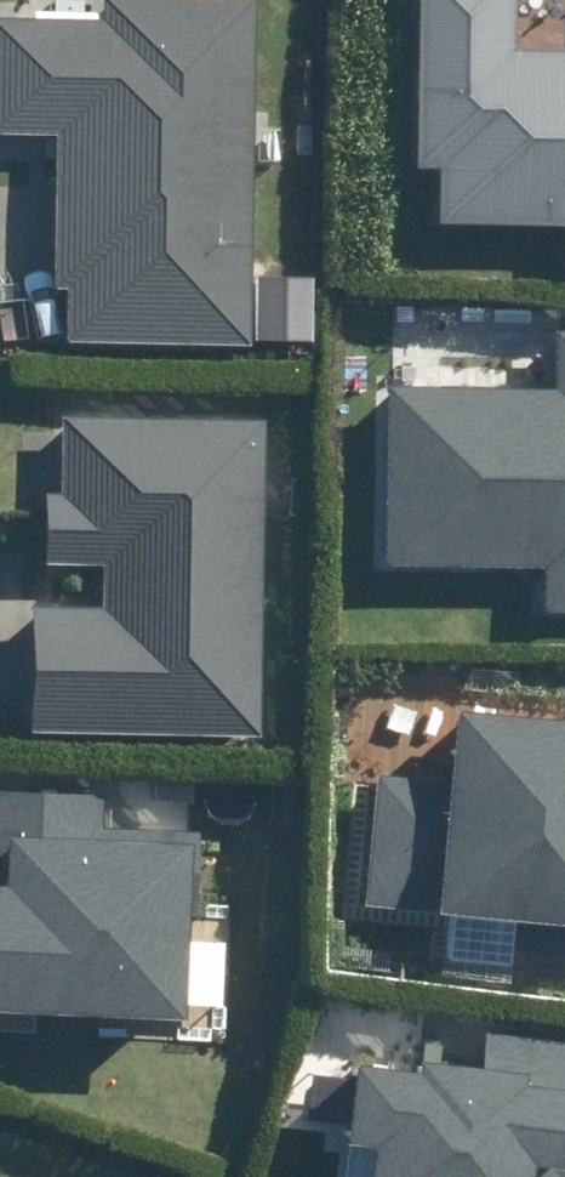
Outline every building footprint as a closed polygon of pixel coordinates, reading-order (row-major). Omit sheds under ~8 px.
[(69,344),(251,347),(257,0),(111,0),(111,19),(0,17),(0,133),(55,134),(53,285),(70,286),(69,344)] [(520,50),(520,0),(418,0),(415,169),(445,169),(444,223),(564,225),(564,51),(520,50)] [(259,277),(256,340),(315,343),(318,280),(259,277)] [(564,613),(564,333),(557,333),(556,393),(387,389),(382,565),(543,569),(542,613),(564,613)] [(33,606),(31,733),(261,736),(265,419),(62,417),(61,496),(48,495),(47,564),(99,565),(99,607),(33,606)] [(564,956),(564,722),(461,711),(453,785),(380,777),(367,906),(527,922),(524,952),(564,956)] [(39,1032),(40,1015),(187,1023),(192,915),(205,916),(209,836),(97,830),(99,796),(0,791),(0,1030),(39,1032)] [(491,1028),(486,1069),(423,1061),(421,1075),(362,1068),(353,1141),(385,1145),(381,1176),(564,1176),(564,1038),(491,1028)]
